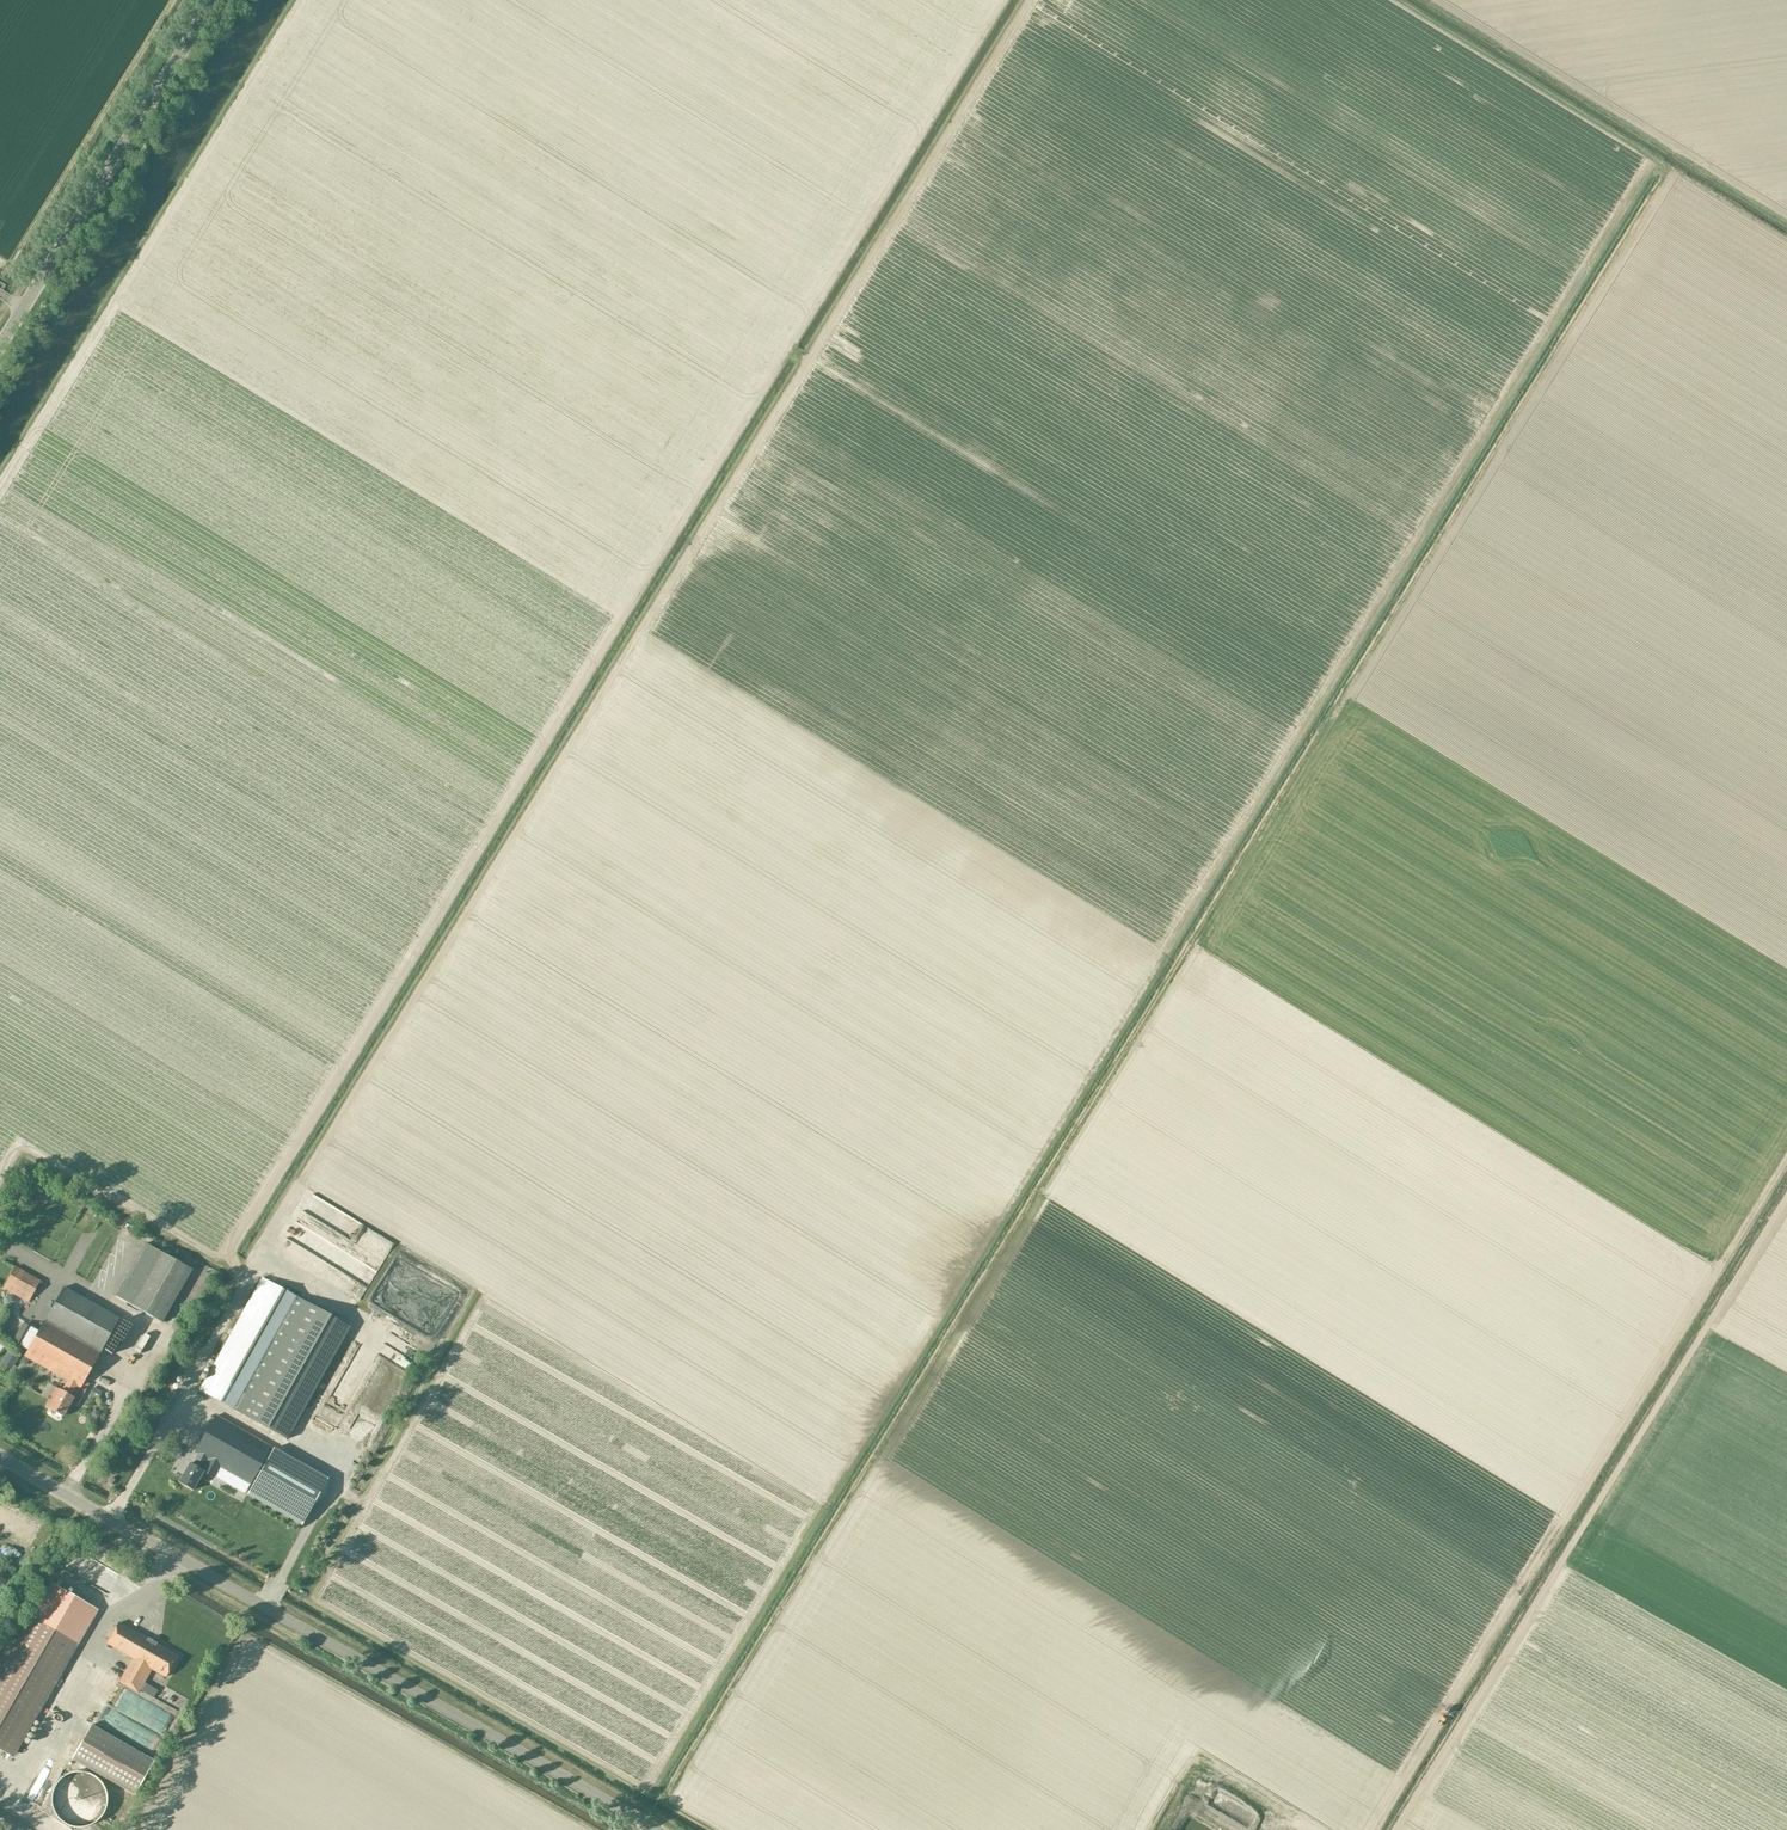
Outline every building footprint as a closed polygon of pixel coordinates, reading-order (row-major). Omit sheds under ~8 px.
[(115,1296),(161,1322),(191,1269),(145,1243),(115,1296)] [(14,1266),(2,1288),(27,1302),(40,1281),(14,1266)] [(261,1278),(198,1391),(242,1415),(305,1302),(261,1278)] [(45,1319),(101,1351),(119,1319),(62,1286),(45,1319)] [(305,1302),(242,1415),(286,1439),(349,1326),(305,1302)] [(80,1388),(101,1351),(45,1319),(24,1356),(67,1381),(61,1391),(59,1390),(55,1388),(45,1406),(49,1408),(49,1409),(62,1417),(73,1398),(71,1396),(76,1386),(80,1388)] [(167,1411),(177,1394),(170,1390),(160,1407),(167,1411)] [(218,1467),(249,1484),(270,1447),(215,1416),(194,1453),(197,1454),(191,1465),(189,1463),(178,1482),(192,1490),(202,1472),(211,1477),(213,1476),(218,1467)] [(272,1448),(247,1494),(301,1525),(327,1479),(272,1448)] [(0,1676),(0,1749),(11,1755),(95,1610),(52,1585),(0,1676)] [(165,1677),(177,1656),(118,1623),(106,1644),(132,1658),(119,1682),(138,1693),(140,1688),(148,1693),(155,1681),(147,1677),(151,1669),(165,1677)] [(90,1726),(72,1760),(136,1794),(154,1760),(90,1726)] [(107,1801),(107,1800),(107,1797),(107,1795),(106,1794),(106,1792),(105,1789),(104,1787),(102,1785),(101,1782),(99,1781),(98,1779),(96,1778),(93,1776),(91,1774),(89,1774),(86,1773),(82,1772),(80,1772),(78,1772),(76,1772),(74,1772),(71,1773),(69,1774),(66,1775),(63,1777),(61,1778),(59,1780),(57,1782),(56,1784),(55,1786),(54,1787),(53,1789),(52,1790),(52,1792),(51,1794),(51,1795),(51,1797),(51,1799),(51,1802),(51,1803),(51,1805),(52,1806),(52,1807),(53,1810),(54,1812),(55,1815),(56,1816),(57,1818),(58,1819),(60,1821),(61,1822),(62,1823),(64,1824),(67,1825),(69,1826),(72,1827),(75,1828),(78,1828),(80,1828),(84,1827),(86,1827),(89,1826),(92,1825),(94,1824),(96,1822),(98,1820),(100,1818),(102,1815),(104,1813),(105,1811),(105,1809),(106,1808),(106,1805),(107,1803),(107,1801)]
